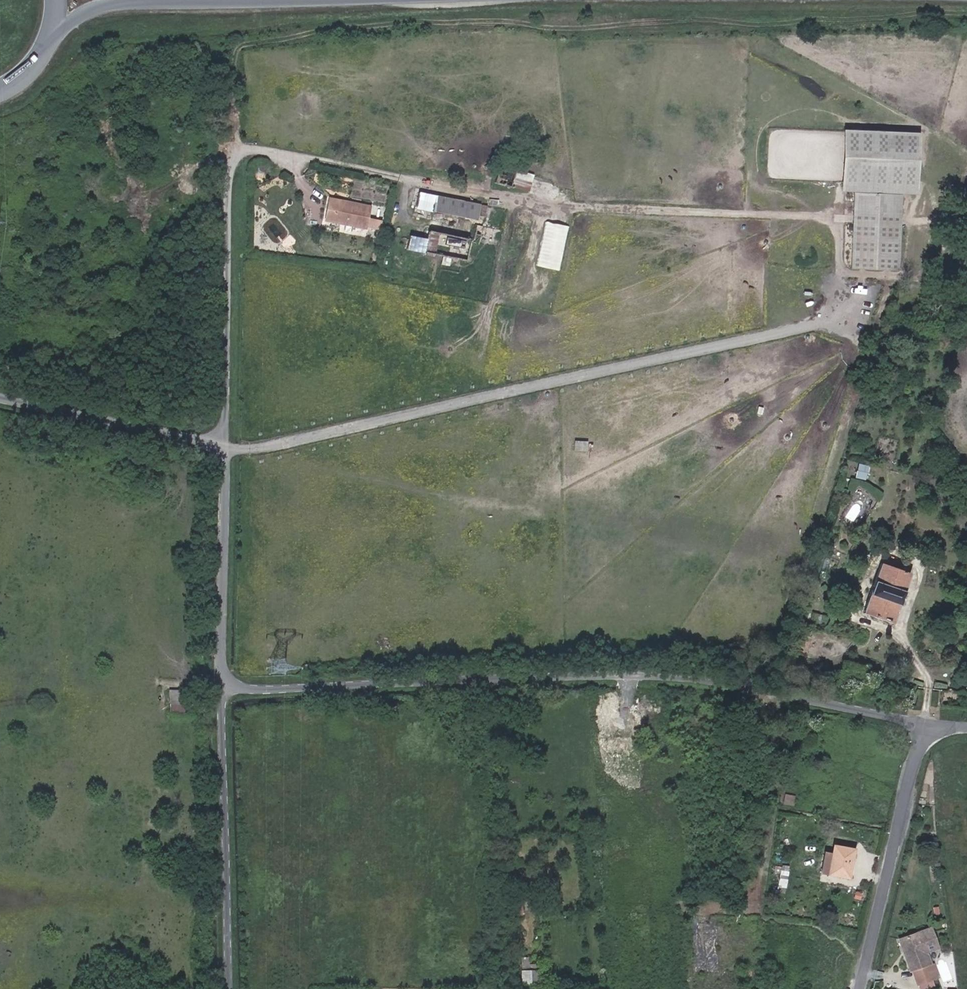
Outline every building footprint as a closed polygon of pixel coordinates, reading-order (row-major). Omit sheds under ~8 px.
[(919,190),(921,136),(845,133),(843,187),(919,190)] [(518,172),(501,167),(496,184),(513,189),(518,172)] [(536,174),(520,170),(516,186),(532,190),(536,174)] [(482,206),(420,193),(408,248),(469,261),(482,206)] [(902,222),(903,197),(855,195),(852,271),(900,272),(902,222)] [(368,229),(372,208),(332,199),(327,220),(368,229)] [(570,226),(546,221),(536,266),(560,271),(570,226)] [(867,478),(871,465),(862,463),(858,476),(867,478)] [(911,576),(881,566),(865,615),(894,625),(911,576)] [(171,711),(189,711),(189,689),(171,689),(171,711)] [(793,807),(796,796),(784,794),(782,805),(793,807)] [(834,844),(832,854),(829,873),(828,874),(848,878),(854,849),(834,844)] [(829,873),(832,854),(825,852),(821,871),(829,873)] [(776,864),(775,871),(781,872),(779,891),(788,892),(790,865),(776,864)] [(917,988),(922,988),(940,982),(933,963),(929,965),(925,952),(938,947),(930,928),(902,938),(908,954),(905,955),(917,988)] [(899,939),(905,955),(908,954),(902,938),(899,939)] [(540,970),(522,970),(523,984),(541,983),(540,970)]
